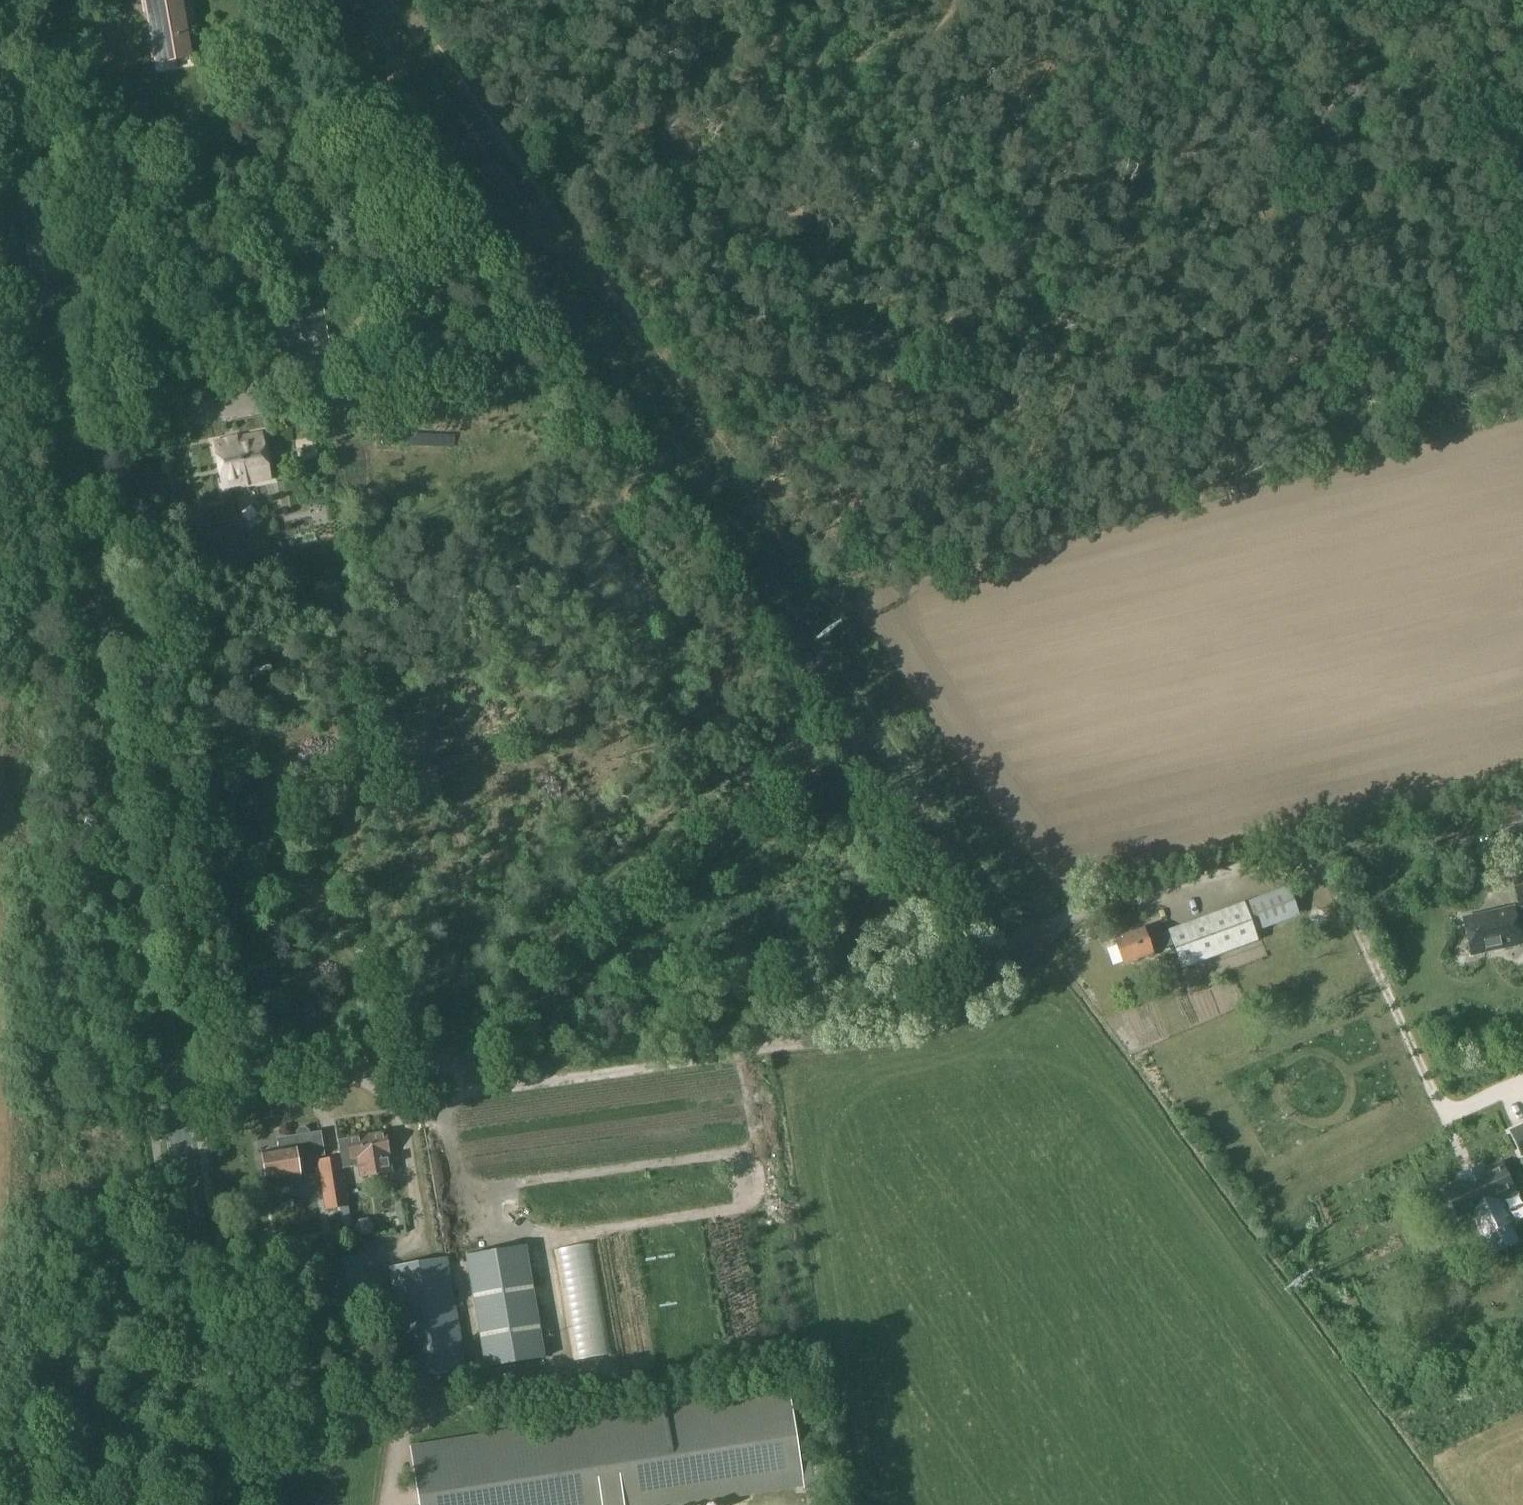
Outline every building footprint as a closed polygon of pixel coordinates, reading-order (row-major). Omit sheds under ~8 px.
[(154,66),(189,60),(178,0),(142,0),(154,66)] [(320,299),(263,308),(271,359),(328,350),(320,299)] [(211,443),(218,484),(267,476),(260,435),(211,443)] [(229,491),(228,525),(250,526),(252,492),(229,491)] [(201,519),(187,521),(193,558),(207,555),(201,519)] [(1290,886),(1168,930),(1174,944),(1182,967),(1259,941),(1256,932),(1300,915),(1290,886)] [(1522,905),(1522,887),(1515,889),(1519,906),(1522,905)] [(1522,943),(1522,942),(1517,912),(1464,923),(1470,954),(1522,943)] [(1144,929),(1115,940),(1124,963),(1152,954),(1144,929)] [(1168,930),(1147,938),(1151,951),(1174,944),(1168,930)] [(1512,1132),(1522,1152),(1522,1127),(1512,1132)] [(338,1140),(341,1158),(343,1169),(360,1166),(361,1176),(391,1172),(388,1154),(390,1154),(386,1132),(338,1140)] [(267,1180),(300,1174),(297,1159),(323,1154),(320,1133),(279,1140),(280,1149),(263,1152),(267,1180)] [(348,1206),(343,1169),(341,1158),(319,1161),(326,1209),(348,1206)] [(1500,1164),(1444,1191),(1457,1218),(1477,1209),(1496,1252),(1516,1242),(1497,1200),(1514,1192),(1500,1164)] [(511,1217),(456,1224),(476,1370),(535,1357),(511,1217)] [(324,1307),(374,1297),(366,1255),(316,1266),(324,1307)] [(466,1368),(463,1351),(449,1260),(396,1268),(413,1376),(466,1368)] [(414,1445),(423,1504),(670,1504),(802,1485),(788,1390),(414,1445)]
